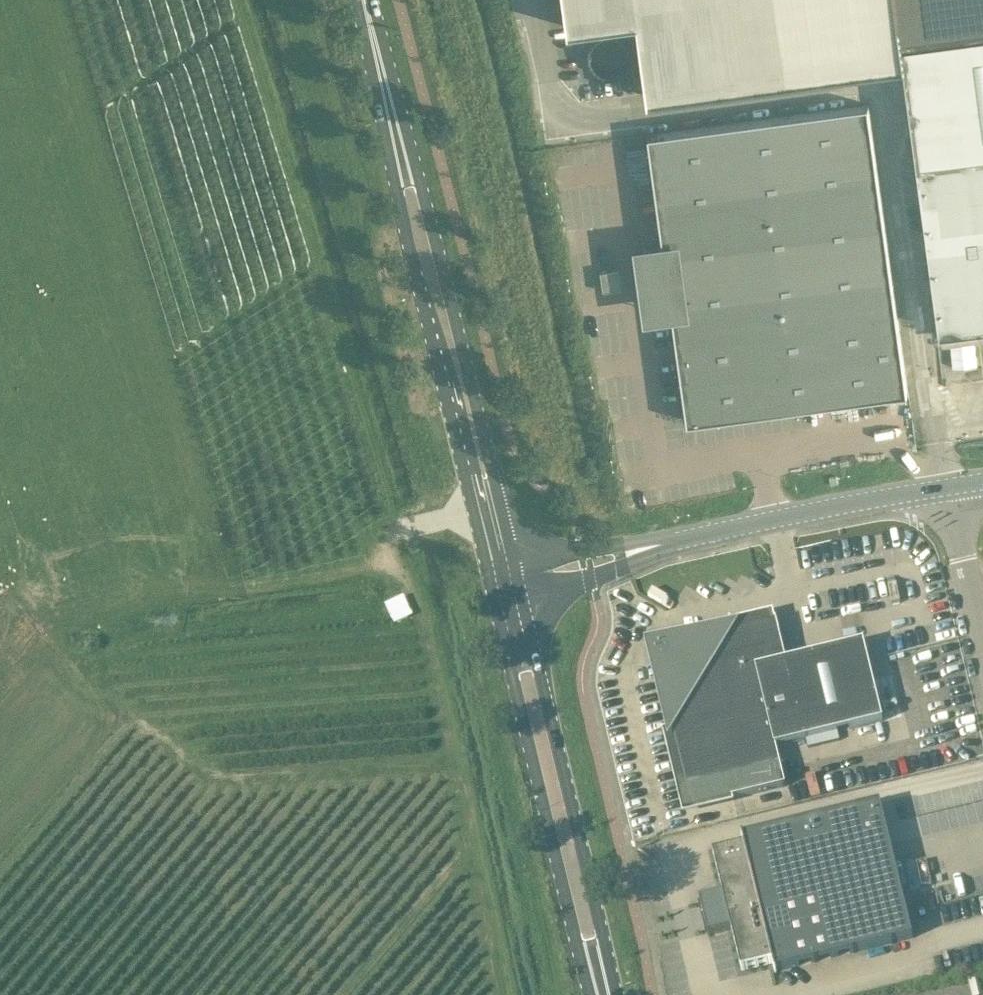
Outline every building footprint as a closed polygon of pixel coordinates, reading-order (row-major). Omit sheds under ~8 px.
[(650,97),(905,62),(941,330),(982,324),(982,0),(567,0),(570,28),(639,18),(650,97)] [(665,251),(648,253),(656,305),(673,303),(689,421),(909,391),(869,103),(649,133),(665,251)] [(389,601),(392,618),(411,614),(408,597),(389,601)] [(674,730),(662,732),(687,790),(694,809),(734,799),(786,787),(782,767),(777,747),(807,740),(838,733),(884,721),(865,643),(787,661),(777,620),(730,621),(733,633),(725,646),(718,642),(710,641),(702,640),(694,642),(686,644),(680,648),(674,654),(669,660),(665,667),(663,675),(663,683),(664,691),(666,699),(670,706),(675,712),(682,717),(674,730)] [(702,905),(700,906),(700,908),(702,907),(708,931),(706,931),(706,933),(708,933),(709,936),(733,931),(742,971),(773,963),(775,972),(914,938),(881,804),(743,838),(745,847),(714,854),(724,896),(715,898),(705,901),(701,901),(702,905)]
